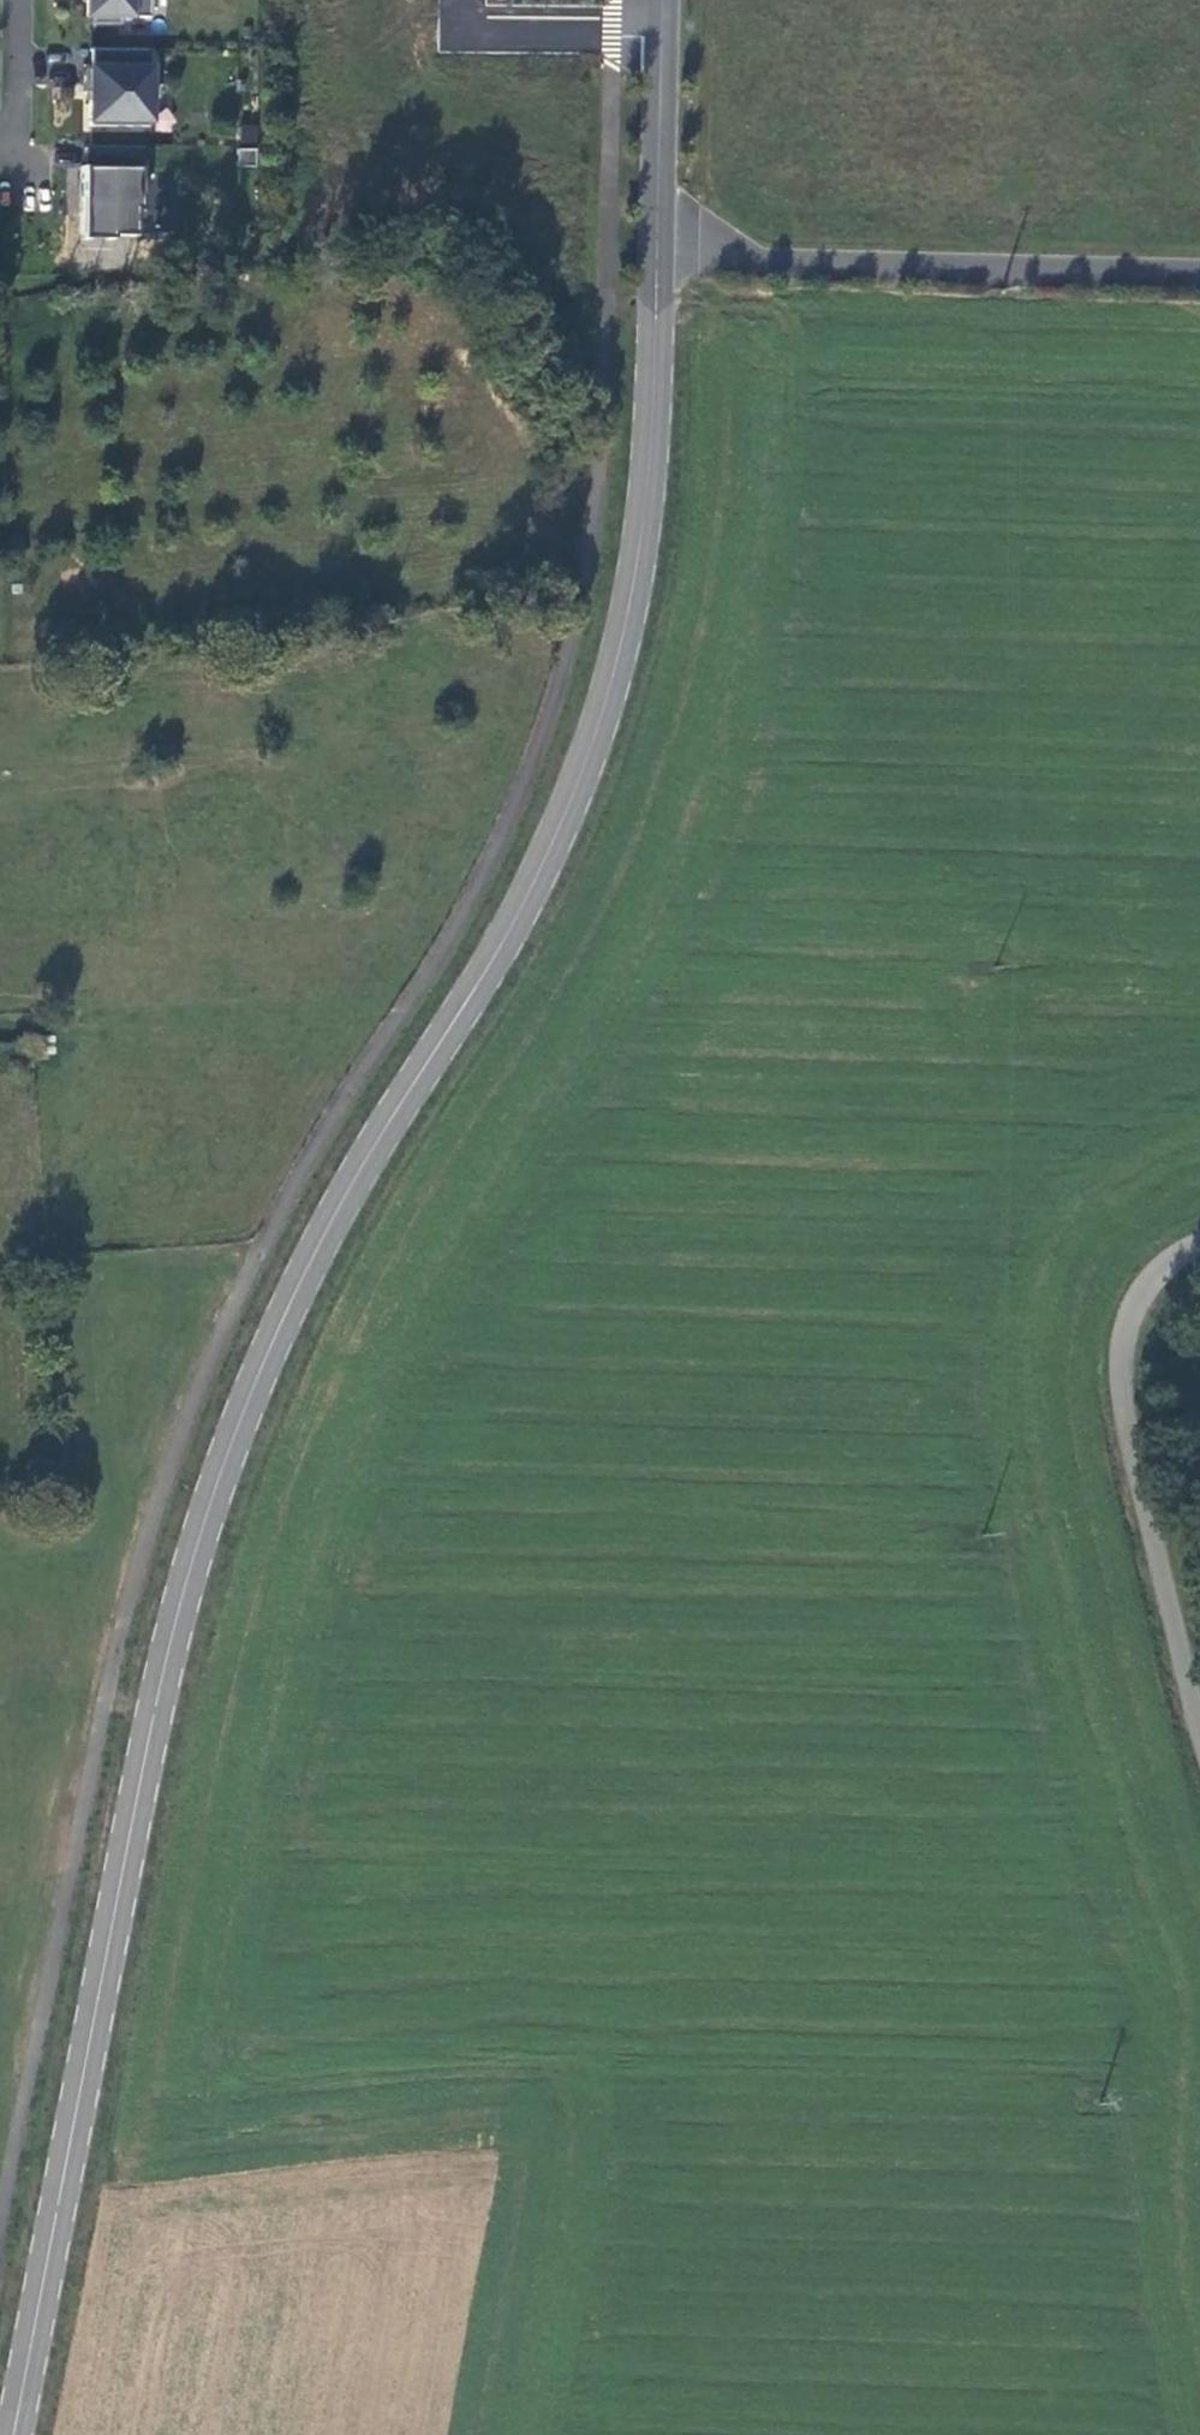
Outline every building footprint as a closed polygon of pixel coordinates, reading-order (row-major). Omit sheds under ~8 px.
[(83,19),(89,19),(89,26),(118,26),(118,19),(147,19),(147,0),(83,0),(83,19)] [(150,50),(88,50),(88,70),(82,70),(82,93),(88,93),(88,127),(146,128),(146,107),(152,107),(153,71),(150,71),(150,50)] [(140,147),(85,147),(84,169),(81,169),(81,239),(109,240),(109,236),(132,236),(132,212),(137,212),(137,171),(140,171),(140,147)]
